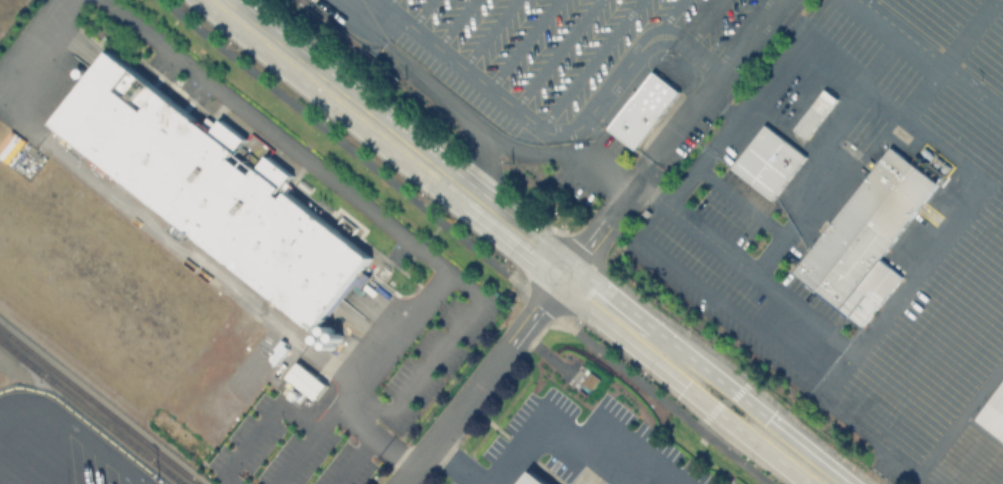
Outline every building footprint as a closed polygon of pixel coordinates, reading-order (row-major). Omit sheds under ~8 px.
[(114,50),(216,132),(224,121),(251,142),(243,153),(263,169),(272,158),(297,177),(288,189),(378,260),(318,335),(54,126),(114,50)] [(662,118),(637,150),(610,129),(637,97),(656,72),(681,93),(662,118)] [(794,131),(806,140),(838,100),(826,91),(794,131)] [(732,169),(766,125),(807,157),(773,200),(732,169)] [(793,273),(863,325),(904,276),(881,259),(939,184),(892,148),(793,273)] [(285,376),(314,400),(326,385),(298,361),(285,376)] [(1002,439),(1002,386),(977,418),(1002,439)] [(534,470),(552,483),(523,483),(534,470)]
